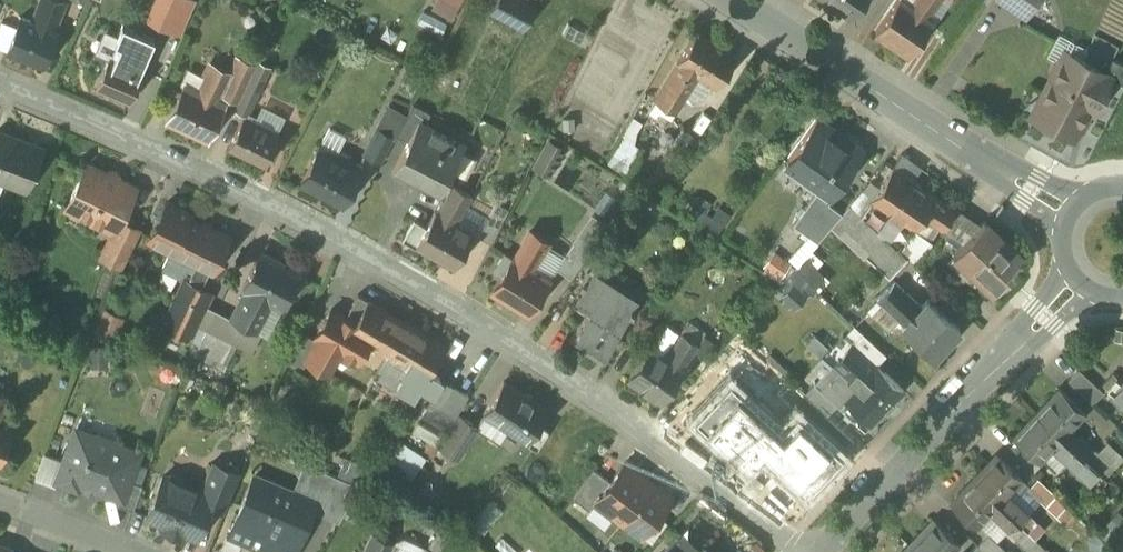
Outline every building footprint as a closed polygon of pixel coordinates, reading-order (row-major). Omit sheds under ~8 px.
[(22,17),(22,16),(21,16),(17,27),(8,50),(44,64),(58,30),(55,29),(66,1),(62,0),(41,0),(33,21),(22,17)] [(521,0),(498,0),(492,10),(526,28),(536,8),(521,0)] [(829,1),(829,2),(851,18),(864,0),(829,0),(829,1)] [(876,33),(910,56),(934,21),(929,17),(941,0),(898,0),(876,33)] [(1026,17),(1037,0),(1001,0),(1026,17)] [(2,21),(0,26),(0,46),(8,50),(17,27),(2,21)] [(126,23),(111,58),(129,66),(144,31),(126,23)] [(591,36),(569,24),(563,35),(585,46),(591,36)] [(736,55),(697,31),(678,62),(699,75),(717,87),(736,55)] [(1066,52),(1062,60),(1058,61),(1052,73),(1053,77),(1032,117),(1073,138),(1089,108),(1095,111),(1113,78),(1106,74),(1107,73),(1099,69),(1066,52)] [(111,58),(110,57),(97,86),(130,101),(143,72),(129,66),(111,58)] [(255,66),(238,58),(231,74),(228,81),(244,88),(253,70),(255,66)] [(1114,59),(1111,65),(1103,61),(1099,69),(1107,73),(1106,74),(1113,78),(1122,83),(1122,63),(1114,59)] [(699,75),(678,62),(655,100),(656,101),(652,107),(669,117),(672,111),(676,113),(679,108),(672,104),(677,96),(684,100),(699,75)] [(231,74),(210,64),(197,92),(217,102),(228,81),(231,74)] [(244,88),(239,99),(253,105),(266,77),(253,70),(244,88)] [(197,92),(186,87),(171,119),(207,136),(222,104),(217,102),(197,92)] [(407,115),(397,135),(409,141),(419,121),(425,124),(431,113),(413,103),(407,115)] [(407,115),(390,106),(377,129),(393,138),(395,139),(397,135),(407,115)] [(279,135),(243,117),(229,147),(265,164),(279,135)] [(862,150),(818,119),(787,163),(821,187),(831,194),(862,150)] [(425,124),(419,121),(409,141),(395,167),(411,175),(413,173),(442,188),(452,169),(461,151),(464,145),(425,124)] [(377,129),(364,153),(380,162),(393,138),(377,129)] [(0,132),(0,178),(5,179),(5,181),(28,189),(35,169),(36,170),(44,148),(0,132)] [(558,140),(547,134),(540,147),(551,153),(558,140)] [(589,141),(580,136),(574,145),(583,151),(589,141)] [(643,149),(626,139),(611,165),(627,175),(643,149)] [(360,171),(333,157),(336,151),(322,144),(319,150),(301,183),(343,205),(360,171)] [(475,158),(461,151),(452,169),(466,177),(475,158)] [(135,188),(88,165),(67,207),(94,220),(95,217),(114,226),(112,229),(113,229),(114,230),(119,219),(135,188)] [(955,209),(893,168),(870,201),(913,231),(914,230),(923,216),(942,228),(955,209)] [(473,195),(453,184),(437,211),(457,223),(473,195)] [(831,194),(821,187),(794,225),(818,242),(842,214),(825,201),(831,194)] [(675,196),(668,192),(662,202),(669,207),(675,196)] [(913,231),(870,201),(861,214),(886,236),(909,257),(917,265),(932,242),(914,230),(913,231)] [(191,213),(168,202),(150,240),(171,250),(162,268),(178,276),(183,274),(186,268),(206,278),(210,269),(213,270),(229,237),(189,217),(191,213)] [(981,224),(960,210),(945,231),(964,243),(981,224)] [(437,211),(436,211),(427,227),(415,220),(405,238),(417,245),(416,246),(455,268),(475,233),(457,223),(437,211)] [(503,222),(490,215),(479,236),(492,243),(503,222)] [(139,229),(119,219),(114,230),(113,229),(101,255),(122,265),(139,229)] [(1021,254),(985,221),(964,243),(958,250),(986,275),(981,280),(993,292),(1011,273),(1007,270),(1021,254)] [(548,242),(531,231),(515,258),(531,268),(548,242)] [(909,257),(886,236),(866,257),(889,278),(909,257)] [(574,242),(556,268),(571,278),(589,253),(574,242)] [(299,272),(261,252),(243,287),(247,289),(270,300),(281,306),(290,290),(296,294),(305,276),(299,273),(299,272)] [(515,258),(514,257),(513,257),(505,252),(494,269),(502,275),(493,290),(528,312),(549,279),(531,268),(515,258)] [(571,278),(559,295),(573,304),(594,271),(587,267),(594,257),(589,253),(571,278)] [(616,285),(594,271),(573,304),(587,313),(570,339),(599,358),(618,327),(617,327),(629,309),(631,310),(635,303),(632,301),(630,305),(611,293),(616,285)] [(184,279),(162,327),(190,340),(198,323),(212,292),(184,279)] [(922,307),(895,282),(878,300),(905,325),(922,307)] [(270,300),(247,289),(232,318),(255,329),(270,300)] [(368,300),(359,294),(349,310),(359,315),(368,300)] [(355,322),(332,308),(315,338),(316,339),(305,357),(329,371),(341,351),(356,361),(367,343),(387,355),(406,322),(368,300),(359,315),(355,322)] [(960,329),(929,300),(922,307),(905,325),(902,328),(933,358),(960,329)] [(406,322),(387,355),(377,373),(414,395),(425,377),(426,378),(445,345),(406,322)] [(208,328),(198,323),(190,340),(199,345),(208,328)] [(688,323),(666,356),(682,367),(705,334),(688,323)] [(237,343),(208,328),(199,345),(194,354),(224,369),(237,343)] [(877,366),(843,335),(830,349),(828,347),(820,356),(837,371),(838,371),(850,382),(840,393),(846,399),(845,400),(871,424),(903,390),(877,366)] [(651,346),(629,378),(662,400),(683,368),(682,367),(666,356),(651,346)] [(1104,392),(1079,369),(1068,381),(1093,404),(1104,392)] [(548,410),(504,382),(483,414),(536,447),(547,429),(539,424),(548,410)] [(1086,414),(1060,390),(1037,414),(1063,438),(1072,428),(1086,414)] [(0,391),(0,417),(8,395),(0,391)] [(1063,438),(1037,414),(1014,438),(1039,462),(1053,448),(1063,438)] [(461,415),(440,448),(458,459),(479,426),(461,415)] [(13,430),(0,425),(0,463),(13,430)] [(1094,425),(1082,438),(1072,428),(1063,438),(1104,477),(1116,464),(1094,443),(1103,434),(1094,425)] [(116,441),(97,434),(94,436),(93,435),(91,443),(74,436),(65,461),(58,479),(77,487),(79,481),(121,497),(122,497),(129,480),(139,452),(117,444),(116,441)] [(1104,477),(1063,438),(1053,448),(1095,487),(1104,477)] [(65,461),(45,453),(35,479),(56,486),(58,479),(65,461)] [(997,456),(974,480),(1000,504),(1009,494),(1023,480),(997,456)] [(671,497),(625,462),(610,481),(596,500),(597,500),(608,509),(608,510),(642,535),(671,497)] [(240,474),(212,463),(201,490),(215,496),(211,505),(225,511),(240,474)] [(358,486),(310,465),(300,490),(316,497),(313,506),(341,518),(358,486)] [(593,468),(573,497),(590,510),(597,500),(596,500),(610,481),(593,468)] [(184,478),(173,474),(168,476),(164,475),(147,516),(167,524),(165,530),(179,536),(181,530),(197,537),(211,505),(215,496),(201,490),(186,484),(184,478)] [(254,476),(234,523),(265,535),(260,545),(276,551),(286,551),(293,536),(297,530),(302,532),(311,512),(304,509),(309,499),(254,476)] [(129,480),(122,497),(121,497),(118,504),(134,510),(143,485),(129,480)] [(974,480),(951,504),(977,528),(990,514),(1000,504),(974,480)] [(1028,513),(1009,494),(1000,504),(1019,522),(1028,513)] [(1019,522),(1000,504),(990,514),(1010,532),(1019,522)] [(1050,529),(1037,517),(1027,527),(1040,539),(1050,529)] [(1046,548),(1050,551),(1086,551),(1096,541),(1074,519),(1046,548)] [(911,545),(918,551),(954,551),(961,545),(934,520),(911,545)] [(1019,522),(1010,532),(1030,551),(1043,551),(1046,548),(1019,522)] [(363,551),(389,551),(393,542),(373,532),(363,551)] [(989,534),(978,545),(985,551),(1006,551),(1007,551),(989,534)]
